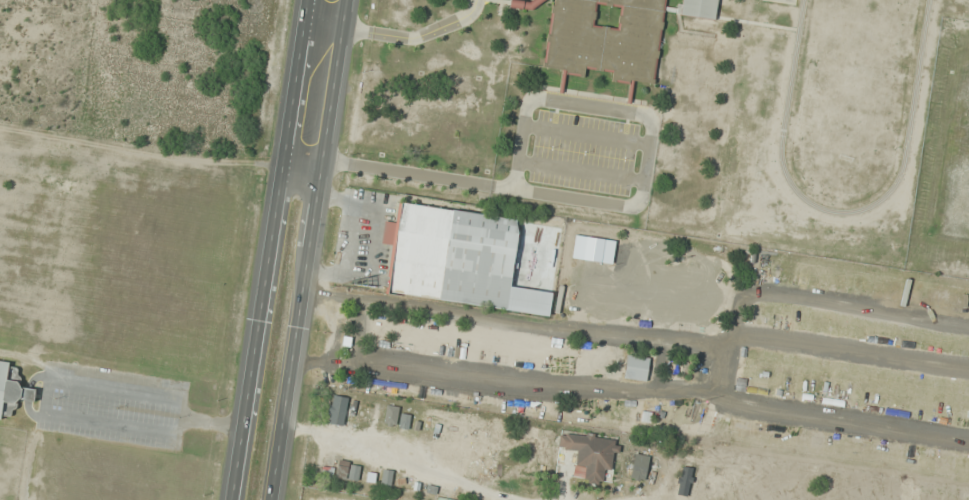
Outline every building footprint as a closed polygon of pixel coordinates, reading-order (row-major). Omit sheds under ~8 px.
[(714,35),(678,32),(676,49),(713,52),(714,35)] [(387,294),(508,308),(519,219),(400,205),(398,223),(385,221),(382,244),(392,245),(387,294)] [(646,360),(627,360),(627,380),(646,380),(646,360)] [(2,419),(2,415),(14,416),(16,400),(34,402),(36,390),(18,387),(21,364),(0,362),(0,419),(2,419)] [(604,485),(605,470),(615,471),(619,437),(560,430),(558,448),(566,449),(565,463),(586,466),(584,482),(604,485)] [(694,460),(684,458),(675,499),(685,499),(694,460)]
